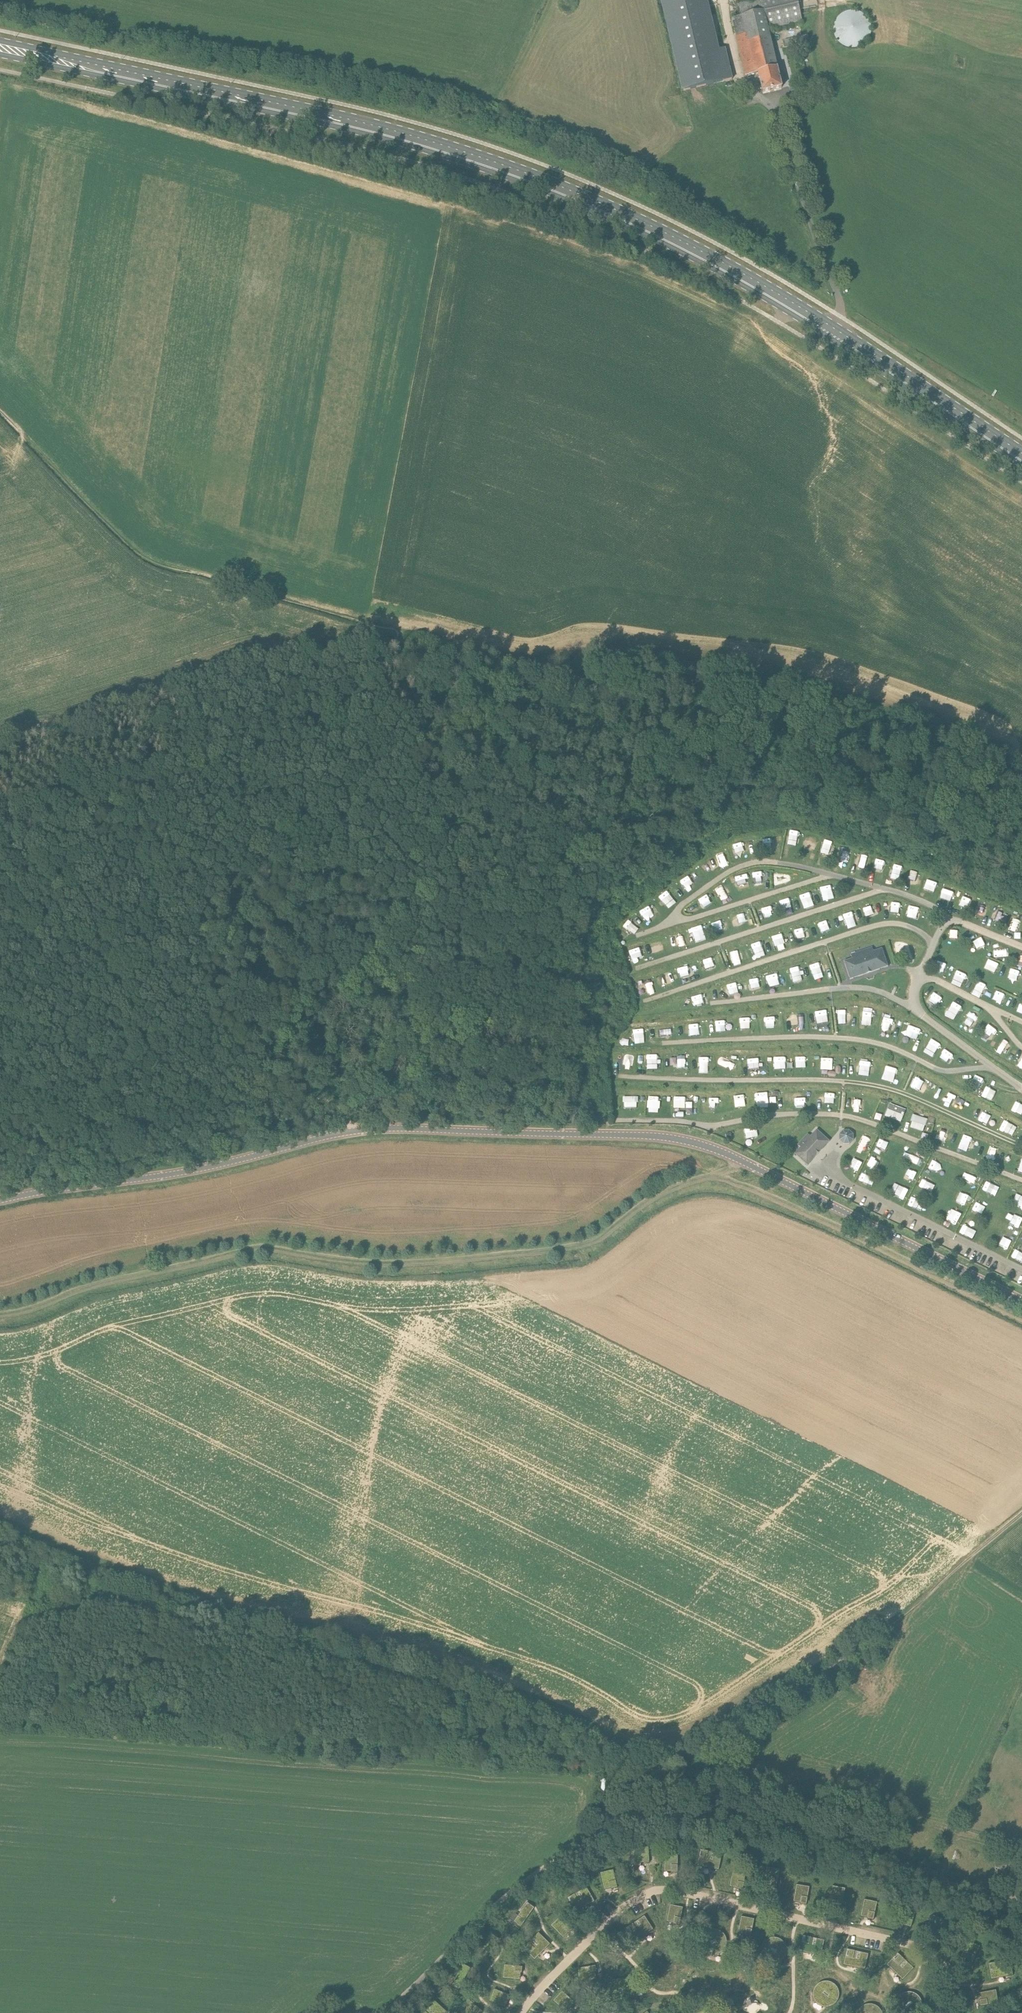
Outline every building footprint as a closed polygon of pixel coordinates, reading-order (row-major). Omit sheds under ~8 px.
[(685,90),(732,79),(725,48),(718,50),(706,0),(664,0),(685,90)] [(768,28),(802,21),(797,0),(755,0),(737,4),(740,16),(732,18),(735,28),(746,76),(758,73),(762,92),(782,87),(768,28)] [(871,32),(871,29),(871,26),(870,23),(869,20),(867,17),(865,15),(862,13),(859,11),(856,10),(852,10),(849,10),(846,11),(843,13),(840,15),(838,17),(836,20),(835,23),(834,26),(833,29),(834,32),(835,36),(836,39),(838,41),(840,44),(843,45),(846,47),(849,48),(852,48),(856,48),(859,47),(862,45),(865,44),(867,41),(869,39),(870,36),(871,32)] [(807,835),(806,843),(815,844),(817,836),(807,835)] [(769,845),(777,847),(779,838),(770,836),(769,845)] [(822,851),(832,854),(835,844),(825,842),(822,851)] [(842,847),(839,855),(850,858),(852,849),(842,847)] [(860,851),(857,862),(867,865),(870,854),(860,851)] [(883,871),(886,861),(876,859),(874,869),(883,871)] [(890,873),(901,876),(903,866),(892,864),(890,873)] [(911,869),(908,880),(916,882),(919,872),(911,869)] [(928,876),(924,890),(932,893),(937,879),(928,876)] [(825,896),(836,892),(833,882),(821,887),(825,896)] [(948,888),(943,896),(950,899),(954,891),(948,888)] [(799,894),(803,903),(814,899),(810,890),(799,894)] [(971,905),(973,896),(965,893),(962,903),(971,905)] [(783,908),(794,906),(792,896),(781,899),(783,908)] [(892,900),(891,908),(901,909),(901,901),(892,900)] [(977,910),(985,914),(990,905),(981,901),(977,910)] [(768,904),(759,908),(764,920),(773,916),(768,904)] [(867,916),(877,913),(875,904),(864,907),(867,916)] [(909,906),(906,916),(917,919),(919,909),(909,906)] [(822,921),(823,931),(833,930),(832,920),(822,921)] [(796,932),(799,940),(808,937),(804,928),(796,932)] [(949,938),(958,939),(959,929),(950,929),(949,938)] [(994,951),(1002,954),(1006,945),(999,941),(994,951)] [(874,951),(872,947),(851,954),(852,958),(844,961),(850,979),(888,966),(882,948),(874,951)] [(813,971),(823,969),(821,959),(811,961),(813,971)] [(935,968),(944,972),(948,963),(939,959),(935,968)] [(987,969),(997,972),(1000,963),(991,959),(987,969)] [(795,977),(803,975),(801,965),(793,967),(795,977)] [(1020,980),(1021,975),(1021,972),(1017,970),(1013,977),(1020,980)] [(771,984),(781,983),(780,973),(770,974),(771,984)] [(933,988),(929,1000),(935,1002),(939,989),(933,988)] [(942,1016),(952,1021),(960,1007),(950,1002),(942,1016)] [(816,1009),(817,1025),(828,1024),(827,1008),(816,1009)] [(840,1021),(852,1019),(850,1008),(839,1010),(840,1021)] [(873,1009),(861,1009),(861,1022),(873,1021),(873,1009)] [(799,1013),(791,1013),(791,1024),(799,1024),(799,1013)] [(893,1032),(897,1017),(886,1013),(882,1028),(893,1032)] [(970,1013),(965,1022),(975,1027),(980,1017),(970,1013)] [(777,1015),(766,1015),(766,1025),(778,1025),(777,1015)] [(916,1045),(922,1028),(910,1023),(904,1041),(916,1045)] [(989,1044),(996,1030),(989,1026),(982,1040),(989,1044)] [(931,1038),(925,1053),(935,1058),(941,1042),(931,1038)] [(1005,1041),(1001,1049),(1008,1053),(1012,1045),(1005,1041)] [(948,1049),(942,1056),(950,1063),(956,1055),(948,1049)] [(787,1068),(787,1055),(775,1055),(776,1069),(787,1068)] [(807,1055),(797,1056),(798,1071),(808,1071),(807,1055)] [(834,1070),(834,1057),(822,1057),(822,1069),(834,1070)] [(866,1075),(868,1062),(861,1060),(858,1073),(866,1075)] [(889,1065),(885,1076),(896,1079),(899,1068),(889,1065)] [(973,1086),(982,1088),(985,1078),(976,1076),(973,1086)] [(926,1090),(936,1094),(940,1085),(931,1081),(926,1090)] [(994,1101),(997,1090),(986,1087),(983,1099),(994,1101)] [(815,1090),(815,1105),(824,1105),(824,1090),(815,1090)] [(757,1091),(757,1104),(769,1104),(770,1091),(757,1091)] [(863,1106),(865,1095),(857,1094),(855,1105),(863,1106)] [(957,1096),(954,1105),(963,1108),(966,1099),(957,1096)] [(902,1122),(908,1108),(891,1101),(886,1115),(902,1122)] [(1021,1116),(1021,1104),(1017,1101),(1012,1112),(1021,1116)] [(978,1105),(974,1115),(982,1118),(986,1108),(978,1105)] [(910,1127),(924,1131),(928,1117),(914,1113),(910,1127)] [(1006,1130),(1015,1132),(1017,1122),(1008,1120),(1006,1130)] [(941,1124),(938,1132),(944,1134),(947,1126),(941,1124)] [(811,1136),(808,1133),(798,1144),(801,1147),(794,1154),(807,1165),(830,1141),(817,1129),(811,1136)] [(842,1138),(845,1141),(850,1141),(853,1138),(853,1133),(850,1130),(845,1130),(842,1134),(842,1138)] [(858,1141),(866,1144),(870,1136),(862,1133),(858,1141)] [(960,1144),(968,1146),(971,1136),(963,1133),(960,1144)] [(877,1148),(886,1150),(888,1143),(879,1140),(877,1148)] [(993,1147),(991,1155),(998,1157),(1001,1150),(993,1147)] [(872,1154),(868,1165),(876,1168),(881,1157),(872,1154)] [(941,1171),(945,1162),(933,1157),(929,1166),(941,1171)] [(910,1168),(906,1177),(914,1181),(919,1172),(910,1168)] [(864,1173),(861,1179),(868,1183),(871,1176),(864,1173)] [(920,1186),(929,1190),(933,1180),(924,1176),(920,1186)] [(898,1186),(896,1193),(906,1196),(909,1189),(898,1186)] [(913,1194),(913,1203),(924,1204),(924,1194),(913,1194)] [(1011,1222),(1020,1227),(1021,1222),(1021,1216),(1016,1213),(1011,1222)] [(971,1233),(976,1221),(968,1218),(963,1229),(971,1233)] [(1004,1235),(1001,1245),(1009,1248),(1013,1239),(1004,1235)] [(633,1849),(633,1864),(649,1864),(649,1848),(633,1849)] [(700,1849),(697,1865),(718,1870),(722,1854),(700,1849)] [(665,1854),(664,1872),(678,1872),(679,1854),(665,1854)] [(613,1871),(600,1874),(604,1891),(617,1888),(613,1871)] [(798,1881),(794,1898),(809,1901),(812,1883),(798,1881)] [(834,1882),(830,1900),(844,1902),(848,1885),(834,1882)] [(586,1885),(566,1896),(574,1911),(594,1900),(586,1885)] [(863,1900),(859,1917),(874,1921),(877,1903),(863,1900)] [(522,1906),(507,1922),(519,1930),(534,1908),(527,1903),(523,1907),(522,1906)] [(670,1905),(666,1922),(680,1925),(684,1908),(670,1905)] [(743,1912),(739,1929),(752,1932),(756,1916),(743,1912)] [(560,1914),(551,1924),(562,1936),(572,1926),(560,1914)] [(644,1916),(626,1928),(634,1942),(653,1929),(644,1916)] [(701,1936),(700,1938),(701,1940),(701,1942),(702,1944),(703,1946),(704,1947),(705,1948),(707,1950),(708,1951),(710,1951),(712,1952),(714,1952),(716,1952),(718,1951),(720,1951),(721,1950),(723,1949),(724,1947),(726,1946),(726,1944),(727,1942),(728,1940),(728,1938),(728,1936),(727,1934),(727,1933),(726,1931),(724,1929),(723,1928),(721,1927),(720,1926),(718,1925),(716,1925),(714,1924),(712,1925),(710,1925),(708,1926),(707,1927),(705,1928),(704,1929),(703,1931),(702,1932),(701,1934),(701,1936)] [(539,1931),(524,1947),(536,1958),(551,1942),(539,1931)] [(804,1932),(800,1949),(822,1954),(827,1937),(804,1932)] [(968,1939),(961,1955),(973,1961),(980,1945),(968,1939)] [(849,1945),(844,1962),(867,1967),(871,1950),(849,1945)] [(899,1950),(887,1962),(904,1978),(916,1966),(899,1950)] [(595,1961),(578,1964),(579,1978),(597,1975),(595,1961)] [(814,1989),(814,1991),(814,1993),(814,1995),(815,1997),(816,1999),(817,2000),(818,2002),(820,2003),(822,2004),(823,2005),(825,2005),(827,2005),(829,2005),(831,2005),(833,2004),(835,2003),(836,2002),(838,2000),(839,1999),(840,1997),(840,1995),(841,1993),(841,1991),(841,1989),(840,1988),(840,1986),(839,1984),(838,1982),(836,1981),(835,1980),(833,1979),(831,1978),(829,1978),(827,1978),(825,1978),(823,1978),(822,1979),(820,1980),(818,1981),(817,1982),(816,1984),(815,1986),(814,1987),(814,1989)] [(562,1985),(552,1996),(565,2007),(575,1997),(562,1985)] [(999,1988),(981,1990),(983,2004),(1000,2002),(999,1988)] [(896,2002),(896,2004),(897,2006),(898,2008),(899,2010),(900,2011),(901,2012),(902,2012),(918,2012),(919,2012),(920,2011),(922,2010),(922,2008),(923,2006),(924,2004),(924,2002),(924,2000),(923,1998),(923,1997),(922,1995),(920,1993),(919,1992),(917,1991),(916,1990),(914,1989),(912,1989),(910,1989),(908,1989),(906,1989),(904,1990),(903,1991),(901,1992),(900,1993),(898,1995),(898,1997),(897,1998),(896,2000),(896,2002)] [(460,2005),(468,2012),(476,2012),(482,2006),(468,1995),(460,2005)] [(857,2012),(885,2012),(884,2010),(884,2009),(883,2007),(881,2005),(880,2004),(878,2003),(877,2002),(875,2001),(873,2001),(871,2001),(869,2001),(867,2001),(865,2002),(864,2003),(862,2004),(861,2005),(860,2007),(859,2009),(858,2010),(858,2012),(857,2012)]
